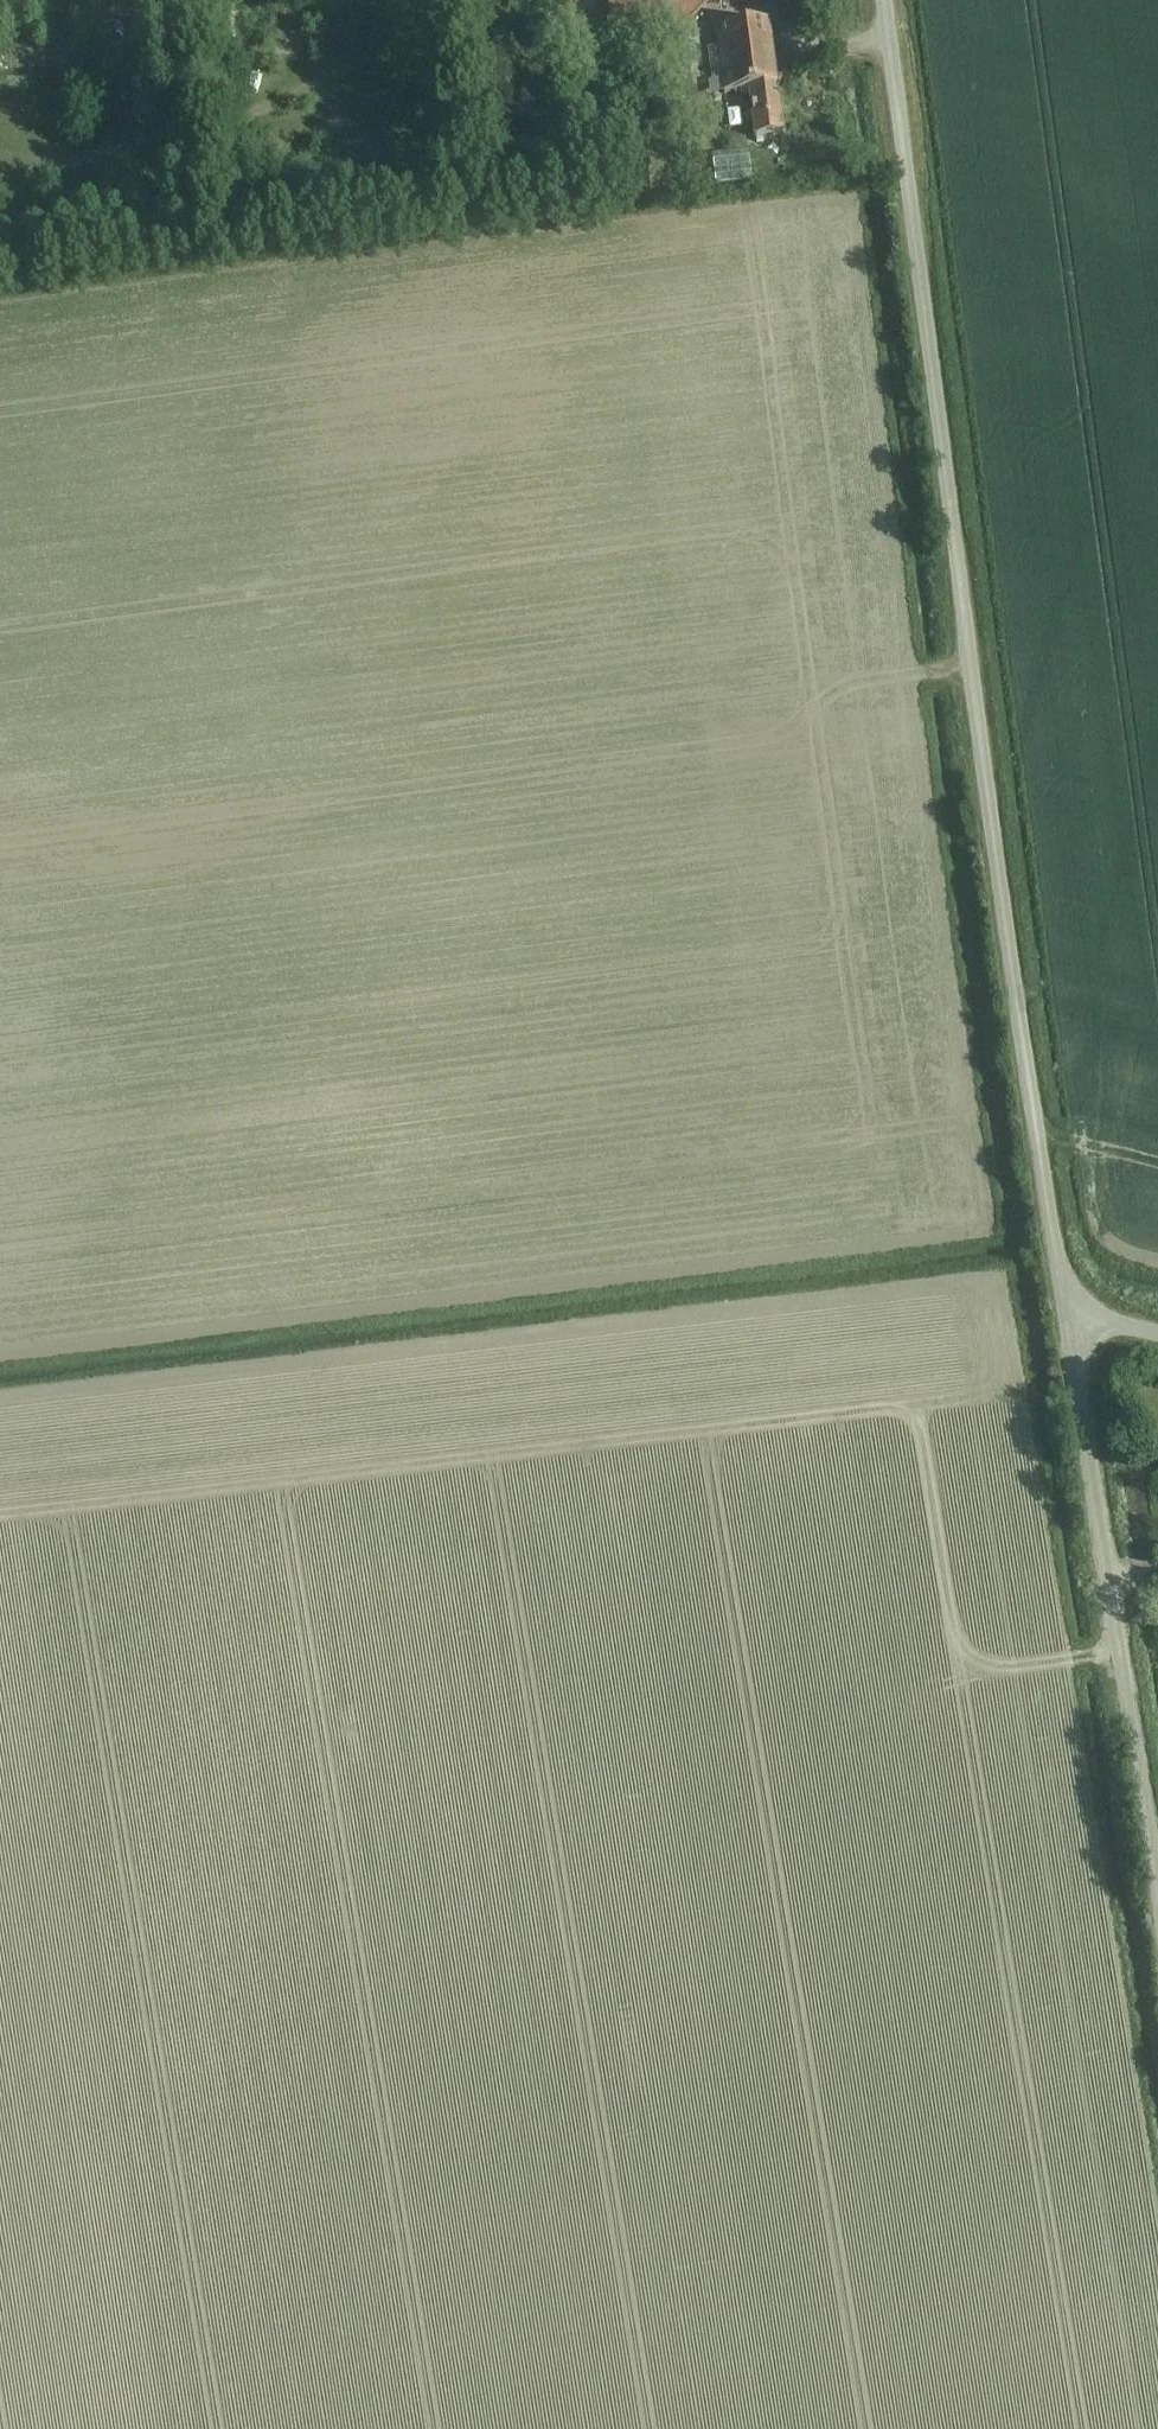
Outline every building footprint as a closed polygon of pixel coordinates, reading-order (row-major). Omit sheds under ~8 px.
[(606,1),(611,40),(681,30),(707,5),(740,0),(610,0),(606,1)] [(754,138),(782,134),(766,24),(715,32),(724,94),(741,91),(742,98),(748,97),(754,138)]
